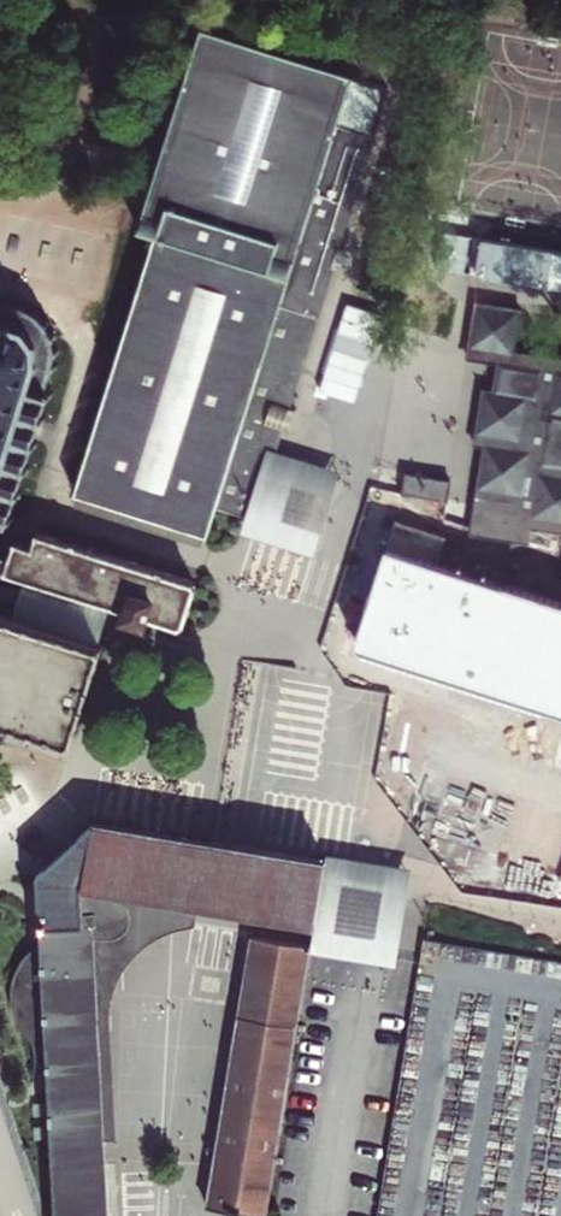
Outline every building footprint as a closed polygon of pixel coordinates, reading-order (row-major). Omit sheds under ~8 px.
[(135,220),(152,226),(281,267),(270,300),(310,313),(343,208),(367,131),(335,121),(333,127),(330,126),(325,124),(342,71),(196,25),(189,45),(142,197),(135,220)] [(208,500),(247,513),(269,441),(277,416),(310,313),(270,300),(281,267),(152,226),(137,269),(81,446),(68,485),(199,526),(208,500)] [(54,361),(56,351),(56,342),(55,332),(51,323),(46,315),(39,308),(31,303),(22,299),(3,297),(0,298),(0,516),(8,518),(58,362),(54,361)] [(479,299),(470,353),(500,359),(495,388),(487,387),(477,440),(487,442),(476,502),(459,499),(462,480),(408,471),(406,483),(396,544),(411,547),(409,556),(404,555),(389,650),(444,659),(459,564),(449,563),(455,527),(493,533),(517,537),(512,572),(560,581),(560,356),(516,348),(524,307),(479,299)] [(269,441),(247,513),(241,530),(394,563),(396,544),(406,483),(269,441)] [(73,736),(88,689),(104,640),(101,639),(89,635),(91,625),(73,619),(81,593),(113,603),(127,607),(124,614),(135,618),(144,621),(147,613),(179,624),(187,619),(200,579),(38,528),(33,542),(15,536),(5,568),(44,582),(33,618),(0,607),(0,714),(73,736)] [(91,625),(89,635),(101,639),(113,603),(81,593),(73,619),(91,625)] [(39,869),(43,948),(49,1070),(57,1215),(110,1215),(106,1142),(94,878),(206,896),(318,915),(328,857),(216,839),(94,818),(39,869)] [(415,866),(329,852),(328,857),(318,915),(314,942),(313,951),(399,965),(400,956),(415,866)] [(206,896),(94,878),(106,1142),(120,1142),(113,1017),(118,992),(128,969),(143,951),(161,939),(180,929),(202,923),(206,896)] [(314,942),(252,932),(207,1203),(269,1213),(313,951),(314,942)] [(49,1070),(43,948),(29,957),(21,966),(14,980),(10,1000),(16,1012),(35,1037),(37,1046),(34,1053),(35,1066),(43,1070),(49,1070)]
